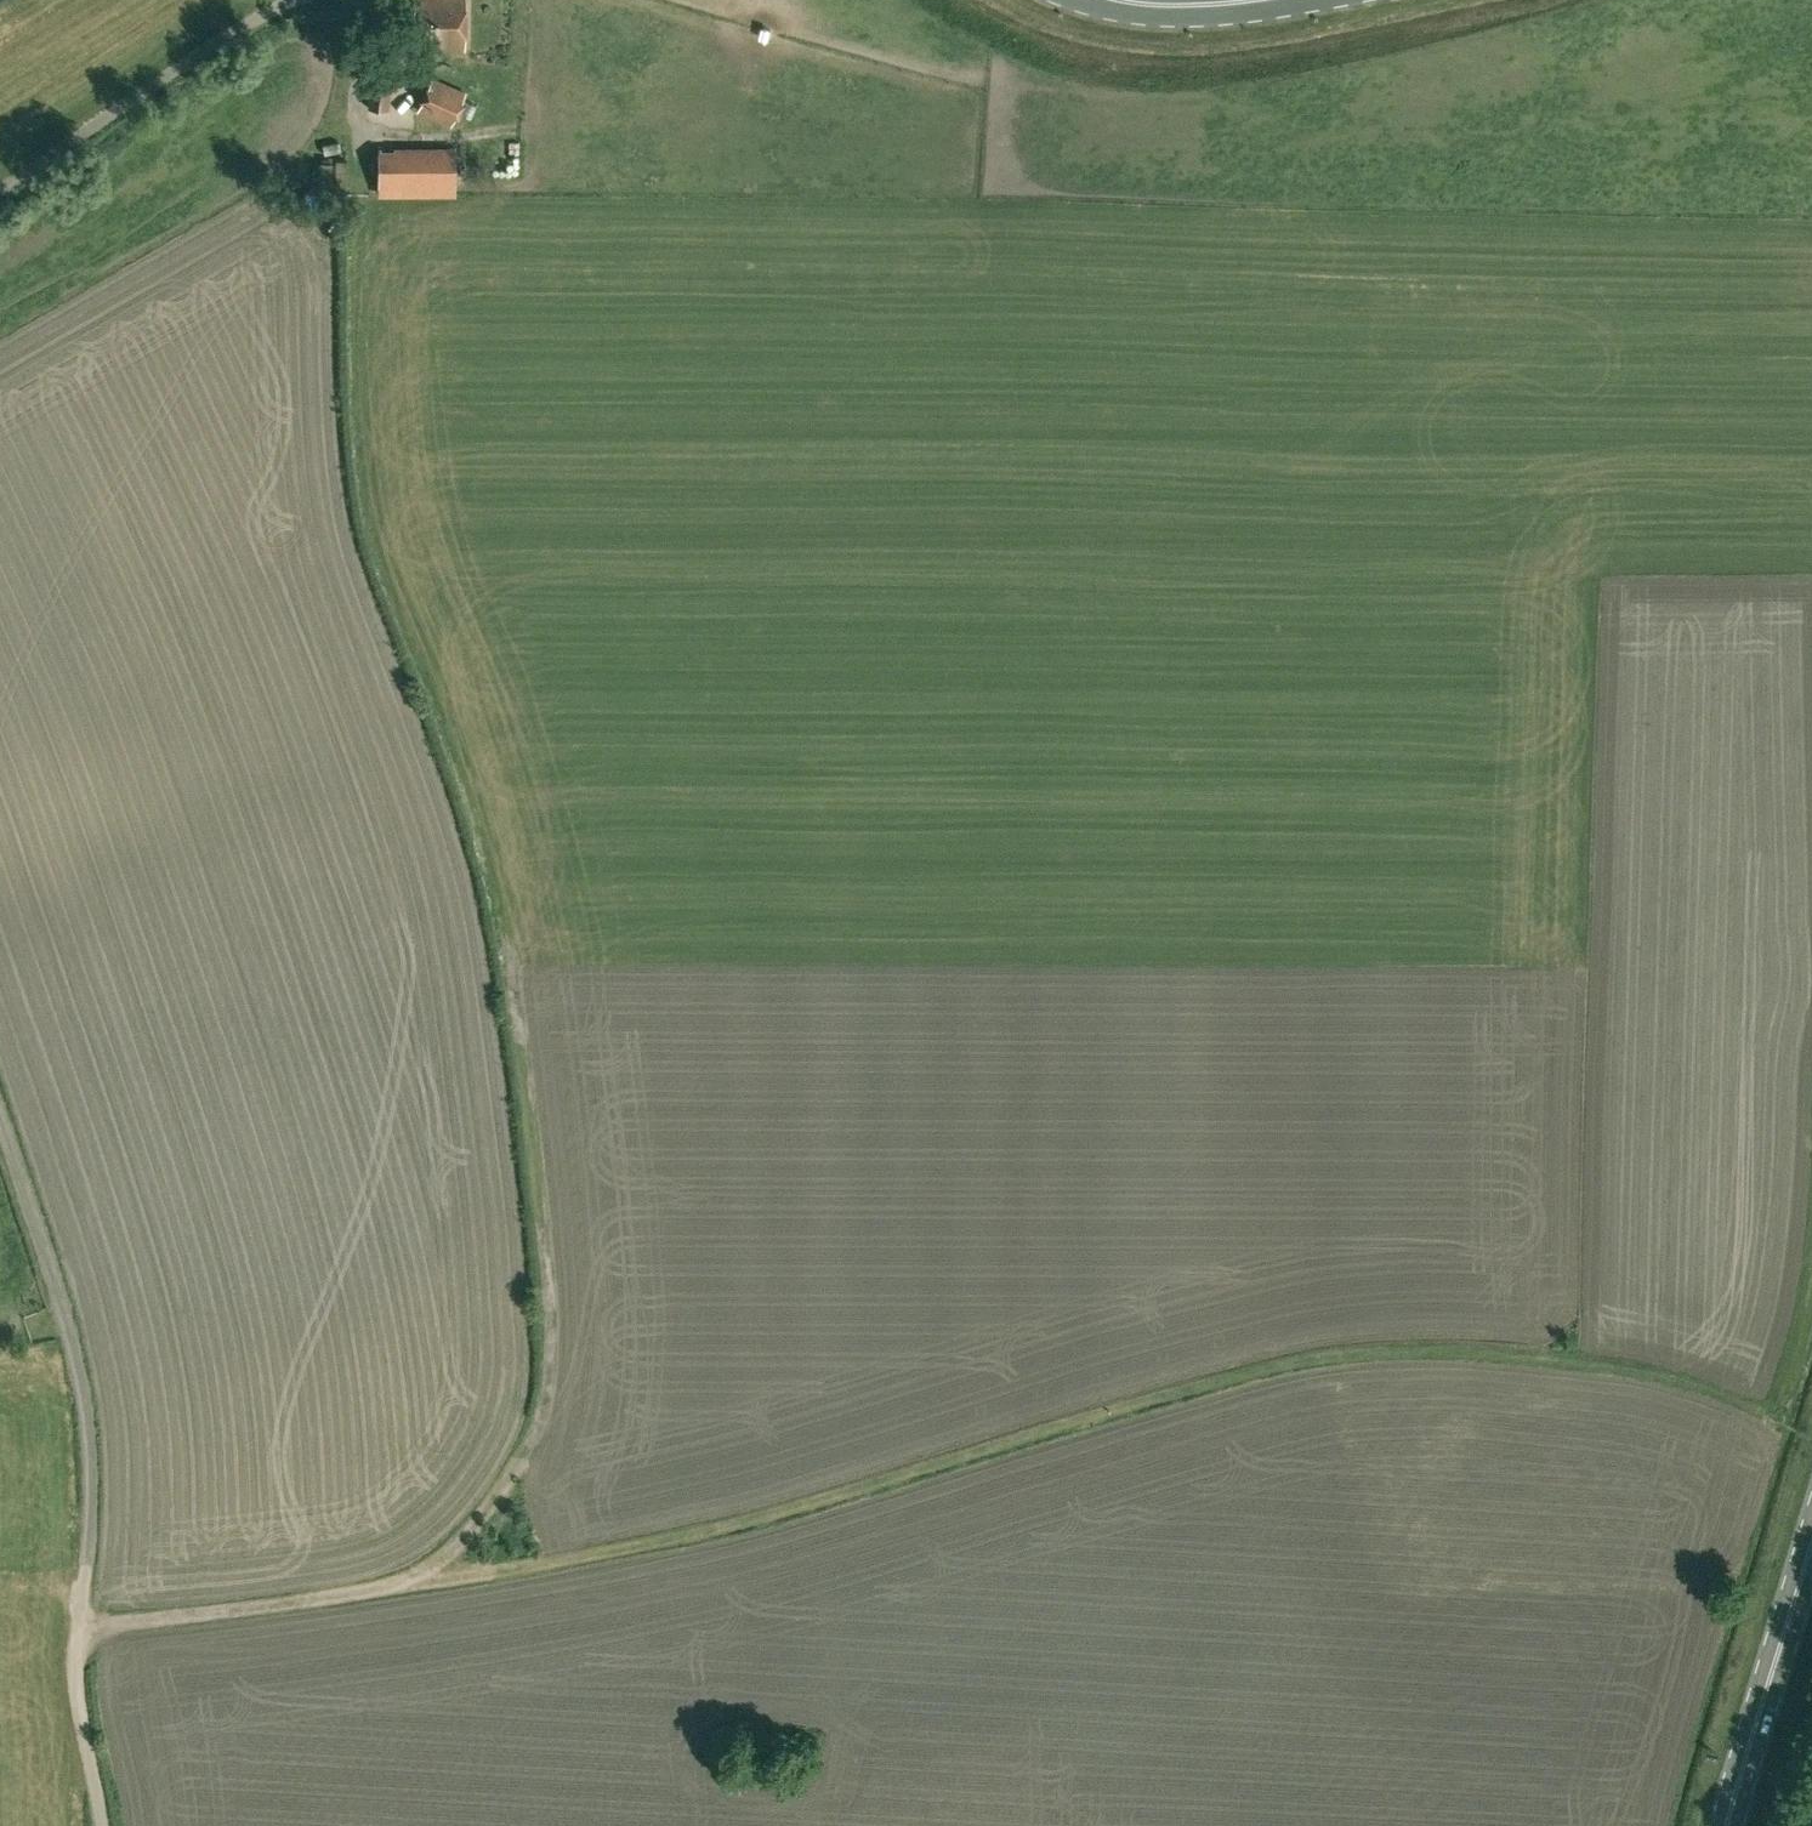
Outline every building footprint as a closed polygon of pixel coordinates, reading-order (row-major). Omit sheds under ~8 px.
[(464,47),(464,0),(413,0),(413,47),(464,47)] [(388,109),(392,75),(371,72),(367,107),(388,109)] [(431,76),(416,110),(450,125),(466,91),(431,76)] [(378,146),(377,196),(455,195),(454,146),(378,146)]
